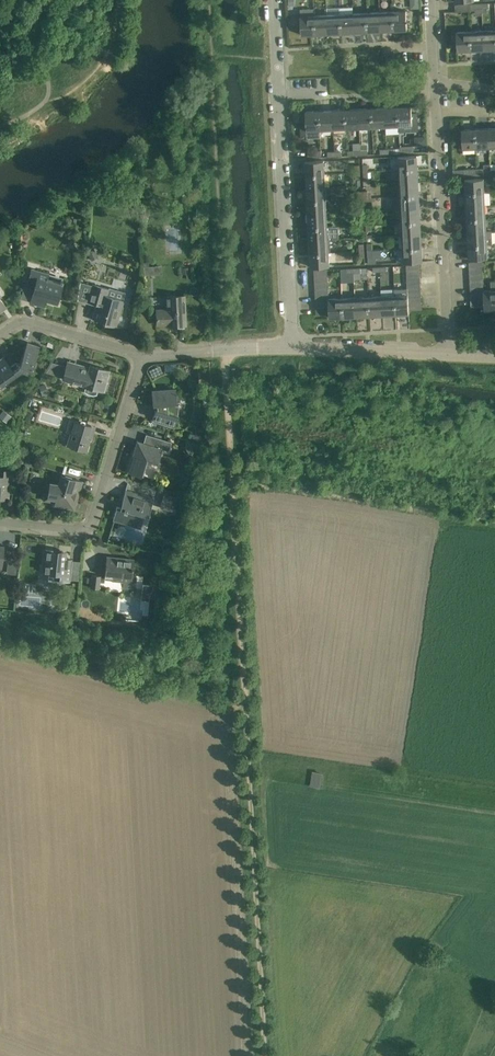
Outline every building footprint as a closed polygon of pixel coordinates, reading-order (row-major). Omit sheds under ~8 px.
[(381,31),(394,30),(393,11),(380,12),(381,31)] [(393,11),(394,30),(407,29),(406,11),(393,11)] [(368,32),(381,31),(380,12),(367,13),(368,32)] [(341,33),(354,32),(353,13),(340,14),(341,33)] [(354,32),(368,32),(367,13),(353,13),(354,32)] [(328,34),(341,33),(340,14),(327,15),(328,34)] [(315,34),(314,15),(301,16),(302,35),(315,34)] [(315,34),(328,34),(327,15),(314,15),(315,34)] [(494,49),(494,30),(483,31),(484,49),(494,49)] [(471,50),(470,31),(457,32),(458,51),(471,50)] [(470,31),(471,50),(484,49),(483,31),(470,31)] [(411,106),(398,107),(399,126),(412,125),(411,106)] [(373,127),(386,126),(385,107),(372,108),(373,127)] [(386,126),(399,126),(398,107),(385,107),(386,126)] [(359,109),(360,128),(373,127),(372,108),(359,109)] [(332,110),(333,129),(346,128),(345,109),(332,110)] [(345,109),(346,128),(360,128),(359,109),(345,109)] [(319,111),(320,130),(333,129),(332,110),(319,111)] [(320,137),(320,130),(319,111),(306,111),(307,138),(320,137)] [(488,147),(489,147),(489,128),(475,129),(476,148),(477,148),(477,153),(489,153),(488,147)] [(476,148),(475,129),(462,130),(463,148),(476,148)] [(427,144),(427,136),(415,137),(415,145),(427,144)] [(413,146),(400,146),(400,154),(414,153),(413,146)] [(399,170),(418,169),(417,155),(398,156),(399,170)] [(306,175),(325,174),(324,160),(305,161),(306,175)] [(400,183),(418,182),(418,169),(399,170),(400,183)] [(325,174),(306,175),(307,188),(325,187),(325,174)] [(466,193),(484,192),(484,178),(465,179),(466,193)] [(400,196),(419,195),(418,182),(400,183),(400,196)] [(325,187),(307,188),(307,201),(326,200),(325,187)] [(466,193),(466,206),(485,205),(484,192),(466,193)] [(401,209),(420,208),(419,195),(400,196),(401,209)] [(326,200),(307,201),(308,214),(327,213),(326,200)] [(467,219),(486,218),(485,205),(466,206),(467,219)] [(402,222),(420,221),(420,208),(401,209),(402,222)] [(327,213),(308,214),(309,227),(327,226),(327,213)] [(467,219),(468,232),(487,231),(486,218),(467,219)] [(420,221),(402,222),(402,235),(421,234),(420,221)] [(338,226),(327,226),(309,227),(309,240),(328,239),(339,239),(338,226)] [(492,231),(487,231),(468,232),(468,245),(487,244),(493,244),(492,231)] [(421,234),(402,235),(403,249),(422,248),(421,234)] [(309,240),(310,253),(329,252),(328,239),(309,240)] [(488,258),(487,244),(468,245),(469,259),(488,258)] [(93,247),(87,250),(89,255),(92,260),(98,257),(93,247)] [(422,248),(403,249),(404,262),(423,261),(422,248)] [(329,266),(329,252),(310,253),(311,267),(329,266)] [(145,268),(144,268),(144,269),(144,277),(153,276),(152,268),(145,268)] [(32,269),(29,278),(36,280),(32,294),(46,298),(45,300),(57,303),(63,280),(60,279),(60,281),(47,278),(49,273),(32,269)] [(491,281),(491,290),(484,291),(483,291),(484,293),(484,300),(484,306),(485,310),(494,309),(494,281),(491,281)] [(92,284),(90,291),(87,301),(99,305),(95,319),(103,321),(102,323),(116,327),(124,300),(109,296),(111,289),(92,284)] [(409,310),(408,295),(407,288),(394,288),(396,314),(409,313),(409,310)] [(156,310),(156,313),(157,324),(168,324),(168,325),(185,325),(184,295),(167,296),(167,310),(156,310)] [(382,315),(396,314),(395,295),(381,296),(382,315)] [(368,297),(369,316),(382,315),(381,296),(368,297)] [(356,316),(355,297),(342,298),(343,317),(356,316)] [(369,316),(368,297),(355,297),(356,316),(369,316)] [(330,318),(343,317),(342,298),(329,299),(329,301),(329,308),(329,307),(330,314),(329,314),(330,318)] [(36,356),(40,346),(27,341),(19,364),(16,363),(10,367),(3,356),(0,359),(0,386),(22,371),(27,372),(29,367),(32,368),(36,356)] [(68,361),(62,379),(86,386),(85,391),(87,393),(93,394),(96,394),(97,389),(100,390),(102,380),(107,381),(109,371),(90,365),(89,369),(82,367),(82,365),(68,361)] [(52,362),(50,373),(59,375),(62,364),(52,362)] [(177,405),(176,399),(176,388),(151,390),(152,404),(157,404),(157,409),(155,408),(153,417),(175,424),(178,416),(177,415),(178,413),(178,408),(178,405),(177,405)] [(0,414),(0,417),(7,422),(11,416),(3,410),(0,414)] [(91,425),(81,422),(71,419),(67,431),(71,432),(67,445),(86,451),(90,438),(87,437),(91,425)] [(188,438),(197,441),(199,435),(190,432),(188,438)] [(146,434),(143,442),(137,441),(127,472),(143,476),(148,458),(158,461),(162,449),(169,451),(171,442),(146,434)] [(193,455),(197,444),(186,441),(185,447),(188,453),(193,455)] [(12,471),(12,470),(5,469),(5,475),(0,475),(0,498),(3,498),(5,482),(11,482),(12,471)] [(80,487),(77,486),(79,480),(61,475),(58,484),(49,482),(47,497),(55,499),(54,505),(70,508),(71,505),(72,505),(74,500),(76,500),(80,487)] [(154,498),(137,493),(126,489),(120,507),(117,506),(113,519),(128,524),(130,519),(138,521),(141,514),(148,516),(154,498)] [(168,494),(164,508),(174,511),(179,497),(178,497),(168,494)] [(45,550),(44,561),(43,573),(49,573),(48,581),(59,582),(59,580),(69,581),(71,560),(65,559),(66,553),(59,552),(59,553),(53,553),(53,551),(45,550)] [(136,575),(132,575),(134,559),(115,557),(115,558),(116,558),(116,560),(106,559),(104,579),(123,581),(122,587),(135,589),(136,575)] [(92,575),(91,587),(98,588),(100,576),(92,575)] [(312,771),(310,785),(320,787),(323,773),(312,771)]
